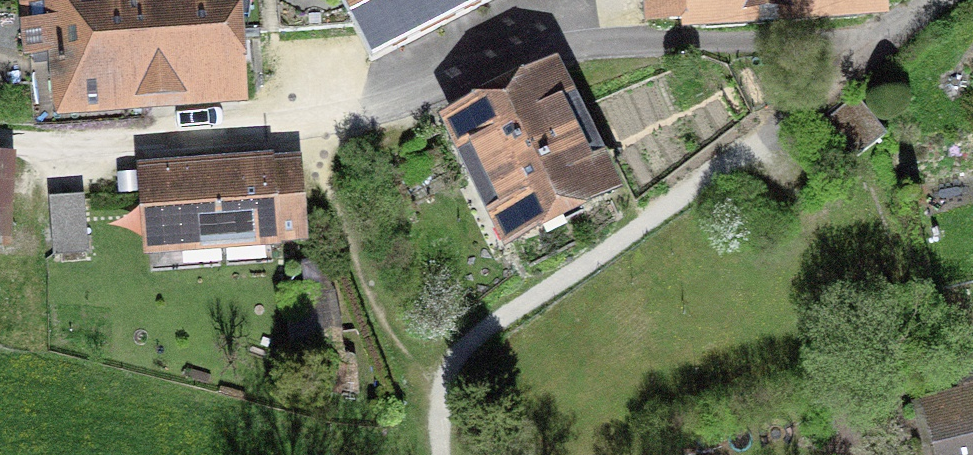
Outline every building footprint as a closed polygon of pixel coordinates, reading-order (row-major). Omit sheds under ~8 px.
[(32,72),(55,70),(60,127),(255,112),(247,0),(26,0),(32,72)] [(393,49),(489,0),(368,0),(393,49)] [(651,20),(696,18),(697,31),(893,22),(892,0),(650,0),(651,20)] [(626,200),(571,67),(451,117),(506,250),(626,200)] [(825,115),(854,155),(884,133),(855,94),(825,115)] [(28,154),(0,153),(0,244),(24,245),(28,154)] [(223,165),(229,244),(307,238),(300,159),(223,165)] [(229,244),(223,165),(158,171),(164,250),(229,244)] [(334,404),(370,402),(367,362),(331,364),(334,404)] [(961,408),(956,384),(909,395),(923,454),(972,454),(961,408)] [(972,454),(972,406),(961,408),(972,454)]
